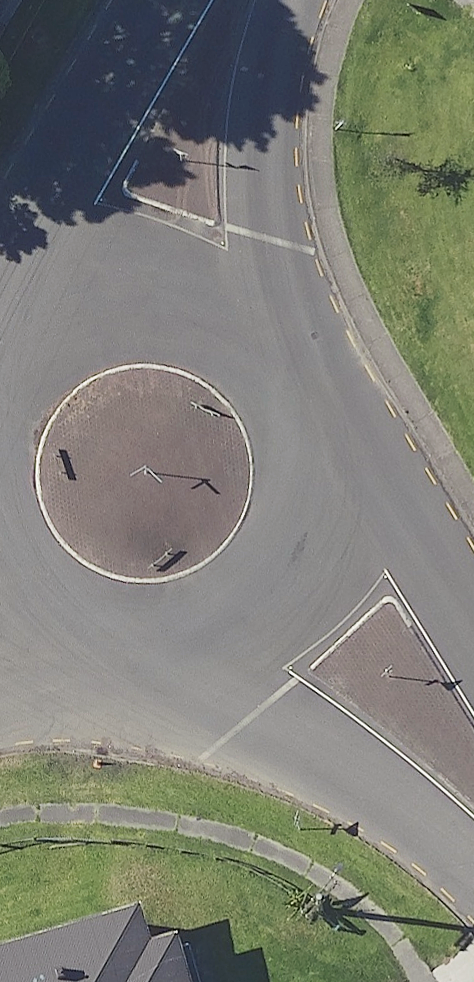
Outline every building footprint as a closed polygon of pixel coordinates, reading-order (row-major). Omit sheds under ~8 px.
[(151,884),(0,929),(0,981),(180,981),(151,884)]
